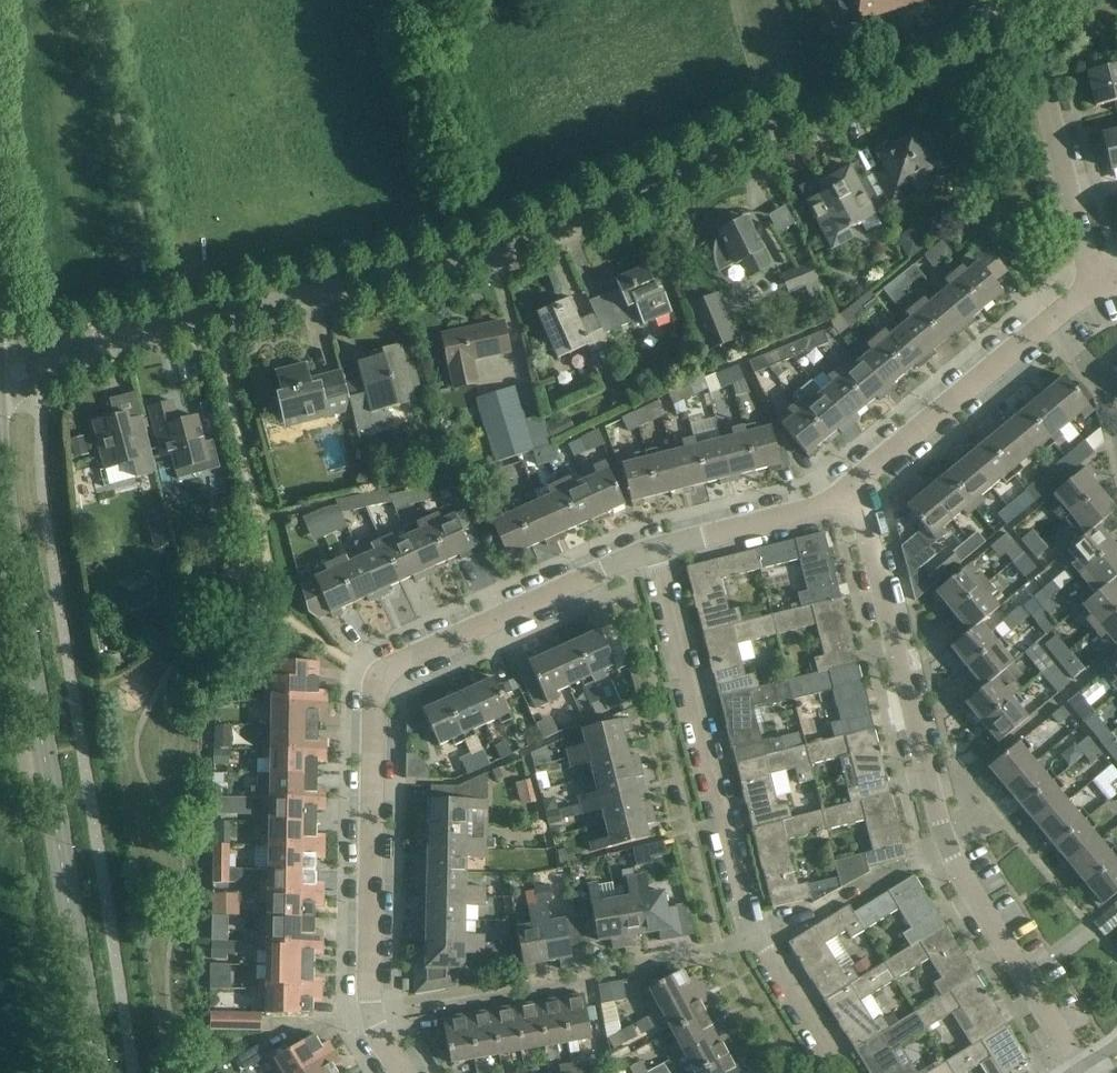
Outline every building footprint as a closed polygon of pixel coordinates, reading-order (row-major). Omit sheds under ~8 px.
[(861,20),(921,0),(854,0),(861,20)] [(1087,72),(1096,106),(1116,101),(1116,64),(1087,72)] [(949,174),(925,130),(924,131),(924,132),(922,133),(916,131),(914,137),(891,150),(888,145),(876,151),(885,167),(873,173),(891,206),(922,189),(921,186),(929,182),(939,185),(942,175),(946,173),(947,175),(949,174)] [(1103,135),(1112,169),(1116,168),(1116,131),(1103,135)] [(860,222),(866,233),(881,225),(849,166),(818,182),(816,179),(799,187),(831,249),(852,238),(847,229),(860,222)] [(779,232),(797,222),(786,203),(768,213),(779,232)] [(761,249),(745,217),(718,231),(719,234),(718,233),(716,236),(715,239),(714,243),(713,246),(713,249),(712,253),(713,256),(713,260),(714,263),(715,266),(716,269),(718,272),(741,261),(749,276),(769,266),(760,250),(761,249)] [(926,246),(914,224),(896,233),(909,258),(926,246)] [(942,239),(932,247),(942,260),(952,251),(942,239)] [(953,274),(982,309),(993,300),(997,304),(1006,296),(994,282),(1007,272),(985,245),(970,256),(976,263),(966,272),(962,267),(953,274)] [(932,268),(942,260),(932,247),(922,256),(932,268)] [(823,292),(810,261),(780,274),(788,294),(805,287),(810,298),(823,292)] [(588,301),(594,314),(603,335),(639,319),(642,325),(672,312),(659,283),(654,285),(646,266),(614,279),(618,289),(588,301)] [(902,273),(893,280),(900,288),(902,291),(911,284),(902,273)] [(982,309),(953,274),(944,282),(948,287),(938,295),(966,329),(975,322),(971,318),(982,309)] [(893,280),(882,289),(889,297),(900,288),(893,280)] [(736,339),(717,294),(689,306),(709,350),(736,339)] [(923,299),(915,306),(943,341),(954,332),(958,336),(966,329),(938,295),(928,304),(923,299)] [(608,345),(603,335),(594,314),(578,321),(569,300),(572,298),(572,297),(537,312),(557,358),(587,345),(590,353),(608,345)] [(859,300),(850,307),(859,319),(868,312),(859,300)] [(932,350),(943,341),(915,306),(905,314),(909,319),(899,327),(927,361),(936,354),(932,350)] [(850,327),(859,319),(850,307),(840,315),(850,327)] [(509,351),(503,322),(442,335),(448,364),(450,364),(455,388),(476,383),(471,359),(509,351)] [(927,361),(899,327),(888,336),(884,332),(876,339),(904,374),(915,364),(919,368),(927,361)] [(812,334),(817,348),(828,343),(823,329),(812,334)] [(817,348),(812,334),(787,344),(793,358),(817,348)] [(904,374),(876,339),(866,347),(870,351),(860,359),(888,394),(897,387),(893,383),(904,374)] [(395,392),(418,386),(412,362),(405,364),(400,344),(381,349),(383,355),(357,362),(365,394),(349,398),(352,410),(357,431),(392,422),(388,408),(398,406),(395,392)] [(763,354),(768,368),(793,358),(787,344),(783,346),(763,354)] [(611,363),(605,348),(592,353),(599,368),(611,363)] [(768,368),(763,354),(748,360),(753,374),(768,368)] [(845,364),(837,371),(865,406),(876,397),(880,401),(888,394),(860,359),(849,369),(845,364)] [(352,410),(349,398),(344,383),(341,371),(310,379),(306,364),(275,371),(281,392),(275,393),(284,428),(352,410)] [(733,384),(736,397),(748,393),(737,365),(727,369),(733,383),(733,384)] [(733,383),(727,369),(714,374),(720,389),(733,383)] [(854,415),(865,406),(837,371),(827,379),(830,384),(821,392),(849,426),(858,419),(854,415)] [(1041,388),(1069,423),(1079,415),(1083,419),(1093,411),(1088,405),(1085,402),(1074,388),(1064,376),(1052,386),(1049,381),(1041,388)] [(697,393),(691,379),(678,385),(684,398),(684,399),(697,393)] [(798,403),(826,438),(837,429),(841,433),(849,426),(821,392),(810,380),(791,396),(798,403)] [(1081,383),(1074,388),(1085,402),(1092,397),(1081,383)] [(673,405),(684,399),(678,385),(666,391),(673,405)] [(495,463),(532,451),(544,448),(549,446),(548,439),(540,415),(524,420),(514,387),(475,399),(495,463)] [(1035,400),(1024,409),(1054,444),(1062,437),(1058,432),(1069,423),(1041,388),(1032,396),(1035,400)] [(171,456),(177,477),(200,471),(198,464),(209,461),(197,416),(177,421),(172,401),(148,407),(161,458),(171,456)] [(204,422),(215,419),(210,401),(199,404),(204,422)] [(632,412),(639,428),(661,417),(657,401),(632,412)] [(815,447),(826,438),(798,403),(788,412),(792,416),(781,425),(810,459),(819,451),(815,447)] [(1054,444),(1024,409),(1013,418),(1010,414),(1002,421),(1030,455),(1040,446),(1045,452),(1054,444)] [(628,433),(639,428),(632,412),(621,418),(628,433)] [(129,420),(127,413),(92,422),(105,469),(132,462),(136,479),(157,473),(142,416),(129,420)] [(574,430),(567,416),(556,421),(555,420),(546,424),(553,440),(574,430)] [(1030,455),(1002,421),(992,428),(996,432),(985,441),(1015,476),(1023,469),(1019,464),(1030,455)] [(744,427),(754,471),(768,467),(769,473),(781,470),(770,427),(757,431),(755,424),(744,427)] [(733,436),(721,439),(731,482),(742,480),(740,474),(754,471),(744,427),(732,430),(733,436)] [(604,444),(598,429),(580,437),(586,452),(604,444)] [(77,438),(70,440),(75,458),(89,454),(84,436),(77,438)] [(720,485),(731,482),(721,439),(707,443),(705,436),(694,439),(705,483),(719,480),(720,485)] [(684,448),(671,452),(682,495),(693,492),(691,487),(705,483),(694,439),(682,443),(684,448)] [(962,453),(991,488),(1001,479),(1005,484),(1015,476),(985,441),(974,450),(971,446),(962,453)] [(1093,452),(1086,444),(1085,442),(1076,449),(1084,459),(1093,452)] [(549,446),(544,448),(548,462),(549,463),(560,459),(555,443),(554,444),(549,446)] [(548,462),(544,448),(532,451),(537,467),(549,463),(548,462)] [(671,497),(682,495),(671,452),(658,455),(656,449),(645,452),(656,496),(670,492),(671,497)] [(642,499),(656,496),(645,452),(633,455),(635,461),(621,465),(627,490),(625,490),(626,492),(628,492),(632,507),(643,504),(642,499)] [(957,464),(946,473),(975,509),(984,502),(980,497),(991,488),(962,453),(953,460),(957,464)] [(379,462),(366,465),(370,480),(383,476),(379,462)] [(584,480),(602,520),(612,516),(610,511),(624,505),(605,463),(594,468),(597,474),(584,480)] [(509,464),(497,467),(504,482),(513,480),(509,464)] [(1052,466),(1044,473),(1055,485),(1062,479),(1052,466)] [(1057,510),(1065,518),(1099,490),(1090,479),(1094,475),(1087,466),(1053,494),(1062,506),(1057,510)] [(485,487),(504,482),(497,467),(481,472),(485,487)] [(356,480),(358,488),(368,485),(365,471),(360,472),(356,480)] [(975,509),(946,473),(935,483),(932,478),(923,486),(952,521),(962,512),(966,517),(975,509)] [(1055,485),(1044,473),(1035,481),(1045,493),(1055,485)] [(558,484),(577,526),(590,520),(592,525),(602,520),(584,480),(571,486),(568,480),(558,484)] [(564,532),(577,526),(558,484),(547,489),(550,495),(538,501),(556,541),(566,536),(564,532)] [(419,503),(420,504),(431,502),(428,486),(416,488),(419,503)] [(941,529),(952,521),(923,486),(914,493),(918,497),(906,506),(924,527),(916,533),(928,547),(945,534),(941,529)] [(392,502),(386,488),(363,493),(363,496),(366,507),(366,508),(392,502)] [(408,506),(420,504),(419,503),(416,488),(405,490),(408,506)] [(1065,518),(1073,528),(1077,524),(1087,535),(1101,522),(1109,515),(1116,509),(1116,503),(1112,497),(1108,501),(1099,490),(1065,518)] [(354,511),(366,509),(366,508),(366,507),(363,496),(352,499),(354,511)] [(1005,505),(1016,518),(1024,511),(1014,498),(1005,505)] [(546,546),(556,541),(538,501),(526,506),(523,500),(513,504),(530,547),(544,541),(546,546)] [(530,547),(513,504),(501,510),(504,516),(491,522),(510,562),(520,557),(518,552),(530,547)] [(323,508),(313,513),(317,522),(319,525),(342,515),(341,513),(337,505),(323,508)] [(1009,524),(1016,518),(1005,505),(998,512),(1009,524)] [(463,511),(441,521),(439,514),(427,520),(446,561),(459,555),(461,560),(472,555),(469,550),(479,545),(463,511)] [(313,513),(302,518),(308,530),(319,525),(317,522),(313,513)] [(171,543),(164,514),(147,518),(154,547),(171,543)] [(285,516),(283,521),(285,527),(289,529),(294,528),(297,523),(296,518),(291,515),(285,516)] [(1087,535),(1068,550),(1068,551),(1077,562),(1071,567),(1079,576),(1115,546),(1107,536),(1116,528),(1116,525),(1109,515),(1101,522),(1087,535)] [(420,531),(407,536),(425,576),(435,572),(433,567),(446,561),(427,520),(417,524),(420,531)] [(1027,549),(1040,539),(1032,529),(1019,540),(1027,549)] [(824,532),(755,549),(761,571),(800,560),(808,591),(798,594),(801,608),(840,598),(824,532)] [(976,532),(967,539),(975,550),(985,542),(976,532)] [(416,580),(425,576),(407,536),(394,542),(391,536),(381,541),(399,582),(414,575),(416,580)] [(909,579),(914,601),(975,550),(967,539),(951,552),(947,547),(909,579)] [(1048,549),(1040,539),(1027,549),(1035,559),(1048,549)] [(399,582),(381,541),(370,545),(373,552),(361,557),(379,597),(389,593),(386,588),(399,582)] [(1011,563),(1024,552),(1016,543),(1004,554),(1011,563)] [(1079,576),(1086,585),(1092,580),(1101,591),(1083,606),(1116,579),(1116,578),(1116,577),(1116,576),(1116,549),(1115,546),(1079,576)] [(761,571),(755,549),(686,567),(702,633),(742,623),(739,608),(729,611),(721,581),(761,571)] [(1024,552),(1011,563),(1024,577),(1036,566),(1024,552)] [(379,597),(361,557),(349,562),(346,556),(335,561),(353,603),(367,596),(369,601),(379,597)] [(353,603),(335,561),(324,566),(327,572),(301,584),(308,614),(315,618),(317,619),(330,613),(332,618),(343,613),(340,609),(353,603)] [(951,612),(987,583),(979,574),(974,579),(965,568),(931,596),(938,605),(942,601),(951,612)] [(1083,606),(1091,617),(1086,621),(1094,630),(1116,611),(1116,579),(1083,606)] [(1052,581),(1043,588),(1051,598),(1060,590),(1052,581)] [(964,636),(981,623),(999,609),(989,597),(994,592),(987,583),(951,612),(961,623),(957,627),(964,636)] [(1033,598),(1041,607),(1050,599),(1043,590),(1033,598)] [(818,672),(857,662),(840,598),(801,608),(772,615),(776,634),(815,624),(823,655),(814,658),(818,672)] [(1031,615),(1041,607),(1033,598),(1019,609),(1018,607),(1001,621),(1010,632),(1031,615)] [(1050,599),(1041,607),(1047,615),(1057,607),(1050,599)] [(1041,607),(1031,615),(1039,624),(1048,616),(1047,615),(1041,607)] [(1094,630),(1110,649),(1116,643),(1116,611),(1094,630)] [(702,633),(719,698),(758,688),(754,672),(745,675),(737,644),(776,634),(772,615),(742,623),(702,633)] [(1048,616),(1039,624),(1047,634),(1057,626),(1048,616)] [(987,631),(981,623),(964,636),(946,651),(953,660),(957,657),(967,668),(1002,639),(995,630),(990,634),(987,631)] [(575,641),(594,683),(601,698),(606,711),(621,704),(606,669),(615,665),(617,670),(628,665),(626,659),(621,647),(609,652),(596,625),(586,630),(588,635),(575,641)] [(1057,661),(1069,650),(1057,636),(1044,647),(1057,661)] [(1002,639),(967,668),(975,679),(971,682),(979,691),(980,692),(995,679),(1014,664),(1004,652),(1009,648),(1002,639)] [(594,683),(575,641),(562,647),(560,642),(549,647),(568,687),(581,682),(583,688),(594,683)] [(1025,655),(1041,674),(1053,664),(1037,645),(1025,655)] [(568,687),(549,647),(540,651),(542,656),(528,662),(539,686),(527,691),(535,710),(559,700),(556,693),(568,687)] [(1069,650),(1057,661),(1073,680),(1085,669),(1069,650)] [(119,653),(102,656),(104,668),(121,665),(119,653)] [(327,690),(318,690),(318,662),(272,660),(272,676),(265,676),(265,702),(318,703),(327,704),(327,690)] [(1116,691),(1116,661),(1107,669),(1116,681),(1112,685),(1116,691)] [(834,738),(873,728),(857,662),(818,672),(788,680),(793,700),(832,690),(840,721),(830,724),(834,738)] [(972,712),(981,723),(1016,694),(1009,686),(1015,681),(1006,671),(1014,664),(995,679),(980,692),(979,691),(960,706),(968,715),(972,712)] [(1069,683),(1053,664),(1041,674),(1057,693),(1069,683)] [(766,671),(756,673),(759,685),(769,683),(766,671)] [(467,684),(486,725),(498,719),(501,726),(512,721),(493,678),(479,684),(477,679),(467,684)] [(514,678),(502,684),(506,694),(518,688),(514,678)] [(758,688),(719,698),(735,763),(775,753),(771,738),(761,741),(753,710),(793,700),(788,680),(758,688)] [(486,725),(467,684),(457,688),(459,693),(445,699),(464,741),(474,736),(472,731),(486,725)] [(1083,723),(1095,713),(1078,693),(1066,703),(1083,723)] [(1024,704),(1016,694),(981,723),(992,736),(988,740),(993,746),(1027,718),(1018,708),(1024,704)] [(606,711),(601,698),(590,703),(596,715),(606,711)] [(454,746),(464,741),(445,699),(433,705),(431,700),(420,705),(438,745),(451,739),(454,746)] [(317,727),(318,714),(327,714),(327,704),(318,703),(265,702),(264,712),(271,712),(271,726),(317,727)] [(1069,715),(1061,707),(1051,715),(1058,724),(1069,715)] [(1095,713),(1083,723),(1090,731),(1102,721),(1095,713)] [(567,750),(569,759),(625,745),(622,732),(631,730),(628,718),(582,730),(586,745),(567,750)] [(553,735),(549,724),(538,728),(543,739),(553,735)] [(317,738),(317,727),(271,726),(270,741),(265,740),(264,750),(326,751),(326,739),(317,738)] [(873,728),(834,738),(804,746),(809,766),(810,766),(849,756),(857,787),(847,789),(850,803),(890,793),(873,728)] [(801,731),(771,738),(775,753),(804,746),(801,731)] [(1115,762),(1116,761),(1116,740),(1111,733),(1099,743),(1115,762)] [(216,736),(215,747),(232,747),(232,736),(216,736)] [(1076,745),(1083,754),(1094,745),(1087,737),(1076,745)] [(1001,791),(1035,762),(1026,752),(1032,747),(1023,738),(988,767),(998,779),(994,782),(1001,791)] [(512,755),(505,740),(495,745),(501,759),(512,755)] [(591,764),(595,777),(640,766),(637,754),(627,756),(625,745),(569,759),(572,769),(591,764)] [(1102,755),(1094,745),(1083,754),(1091,764),(1102,755)] [(551,763),(546,746),(529,754),(533,767),(551,763)] [(735,763),(752,828),(791,818),(788,804),(778,806),(770,775),(795,769),(799,783),(814,779),(810,766),(809,766),(804,746),(775,753),(735,763)] [(229,749),(215,749),(215,763),(229,763),(229,749)] [(317,776),(317,762),(326,762),(326,751),(264,750),(264,759),(271,759),(271,774),(317,776)] [(483,751),(471,756),(478,770),(489,766),(483,751)] [(410,771),(422,775),(428,760),(415,755),(410,771)] [(467,775),(478,770),(471,756),(461,760),(467,775)] [(1044,773),(1035,762),(1001,791),(1008,799),(1012,796),(1021,807),(1056,777),(1049,769),(1044,773)] [(640,766),(595,777),(598,792),(578,797),(580,806),(636,792),(633,779),(642,776),(640,766)] [(498,768),(490,771),(494,781),(502,777),(498,768)] [(418,824),(486,825),(486,811),(486,800),(487,774),(487,773),(457,786),(457,787),(457,799),(428,799),(428,812),(418,812),(418,824)] [(316,786),(317,776),(271,774),(257,774),(257,788),(251,787),(251,798),(264,798),(298,799),(325,799),(325,787),(316,786)] [(1026,821),(1033,830),(1067,801),(1058,791),(1064,786),(1056,777),(1021,807),(1030,818),(1026,821)] [(1115,794),(1116,793),(1116,778),(1108,785),(1115,794)] [(534,802),(529,780),(515,783),(520,805),(534,802)] [(603,810),(606,824),(652,812),(649,800),(639,803),(636,792),(580,806),(583,816),(603,810)] [(890,793),(850,803),(820,811),(825,831),(864,820),(873,853),(863,855),(866,869),(908,858),(908,857),(906,858),(890,793)] [(216,797),(216,814),(230,815),(230,797),(216,797)] [(316,823),(316,810),(325,810),(325,799),(298,799),(264,798),(263,807),(270,807),(270,822),(316,823)] [(542,800),(545,812),(557,809),(556,803),(547,799),(542,800)] [(1044,835),(1053,846),(1089,816),(1081,808),(1076,812),(1067,801),(1033,830),(1040,838),(1044,835)] [(820,811),(791,818),(752,828),(769,895),(770,895),(770,893),(792,888),(795,901),(793,901),(793,902),(811,898),(807,882),(798,885),(786,841),(825,831),(820,811)] [(559,812),(546,815),(548,824),(561,821),(559,812)] [(652,812),(606,824),(610,838),(590,843),(593,852),(648,838),(645,825),(654,823),(652,812)] [(1058,860),(1065,869),(1099,841),(1091,830),(1096,826),(1089,816),(1053,846),(1062,857),(1058,860)] [(229,845),(230,821),(214,820),(213,844),(229,845)] [(316,823),(270,822),(269,836),(262,836),(262,845),(324,847),(324,834),(315,834),(316,823)] [(486,825),(418,824),(418,835),(428,835),(427,848),(485,850),(493,850),(494,840),(485,840),(486,825)] [(1065,869),(1072,877),(1077,874),(1086,885),(1116,859),(1116,851),(1114,847),(1108,851),(1099,841),(1065,869)] [(213,845),(213,868),(229,868),(229,845),(213,845)] [(324,847),(262,845),(256,845),(255,869),(268,869),(310,870),(310,858),(324,858),(324,847)] [(641,846),(631,848),(635,867),(645,865),(641,846)] [(485,850),(427,848),(427,860),(417,860),(417,872),(465,873),(466,859),(485,859),(485,850)] [(575,861),(572,848),(558,850),(560,863),(575,861)] [(1086,885),(1095,896),(1091,900),(1098,908),(1116,892),(1116,859),(1086,885)] [(229,868),(213,868),(213,883),(228,883),(229,868)] [(262,884),(261,894),(323,895),(324,882),(310,882),(310,870),(268,869),(268,884),(262,884)] [(427,883),(426,896),(485,897),(485,888),(465,888),(465,873),(417,872),(417,883),(427,883)] [(636,876),(646,933),(658,931),(659,940),(671,938),(670,929),(679,927),(676,907),(666,908),(663,891),(648,894),(645,875),(636,876)] [(902,934),(910,946),(944,925),(913,875),(853,912),(852,913),(859,923),(858,924),(863,931),(899,909),(911,928),(902,934)] [(629,897),(616,900),(624,947),(635,945),(633,935),(646,933),(636,876),(625,878),(629,897)] [(549,883),(534,886),(535,890),(537,904),(552,901),(549,883)] [(624,947),(616,900),(601,902),(598,884),(587,886),(597,941),(610,939),(612,949),(624,947)] [(239,894),(212,893),(212,915),(239,915),(239,894)] [(314,919),(314,906),(323,906),(323,895),(261,894),(261,903),(268,903),(268,917),(314,919)] [(416,908),(416,920),(465,921),(465,907),(485,908),(485,897),(426,896),(426,908),(416,908)] [(537,906),(547,961),(559,959),(561,969),(573,967),(564,920),(550,923),(546,904),(537,906)] [(788,943),(823,1000),(858,978),(850,966),(842,971),(825,944),(846,931),(851,938),(863,931),(858,924),(859,923),(852,913),(853,912),(849,905),(788,943)] [(534,963),(547,961),(537,906),(527,908),(531,926),(516,929),(524,975),(536,973),(534,963)] [(314,930),(314,919),(268,917),(261,917),(261,932),(260,941),(322,943),(323,930),(314,930)] [(465,921),(416,920),(416,931),(426,931),(426,944),(483,945),(483,936),(465,935),(465,921)] [(495,920),(495,933),(510,933),(508,920),(495,920)] [(884,962),(895,980),(930,958),(942,978),(933,984),(941,996),(975,975),(944,925),(910,946),(884,962)] [(226,932),(210,931),(210,941),(219,941),(225,941),(226,932)] [(219,941),(210,941),(210,959),(219,960),(219,941)] [(313,967),(313,954),(322,954),(322,943),(260,941),(260,950),(267,950),(267,966),(313,967)] [(483,954),(483,945),(426,944),(425,956),(415,956),(415,994),(445,989),(446,968),(463,969),(463,954),(483,954)] [(866,957),(853,965),(859,974),(871,966),(866,957)] [(823,1000),(854,1050),(898,1023),(892,1013),(883,1019),(881,1016),(872,1021),(860,1001),(895,980),(884,962),(858,978),(823,1000)] [(210,963),(210,973),(230,974),(230,964),(210,963)] [(313,978),(313,967),(267,966),(266,980),(260,980),(260,989),(321,991),(322,978),(313,978)] [(652,1015),(704,987),(700,981),(698,983),(694,975),(687,980),(682,970),(648,988),(654,999),(646,1003),(652,1015)] [(971,1045),(1005,1024),(975,975),(941,996),(915,1012),(925,1029),(960,1008),(972,1028),(963,1033),(971,1045)] [(210,988),(220,988),(220,982),(216,977),(210,977),(210,988)] [(607,1039),(617,1034),(611,1001),(625,999),(621,981),(598,986),(607,1039)] [(666,1020),(672,1031),(705,1013),(700,1004),(708,1000),(704,993),(706,992),(704,987),(652,1015),(657,1025),(666,1020)] [(312,1013),(312,1002),(321,1002),(321,991),(260,989),(259,999),(266,999),(265,1014),(290,1014),(312,1015),(312,1013)] [(559,998),(566,1042),(591,1038),(583,994),(559,998)] [(536,1002),(543,1046),(566,1042),(559,998),(536,1002)] [(512,1006),(520,1051),(543,1046),(536,1002),(512,1006)] [(489,1011),(497,1054),(520,1051),(512,1006),(489,1011)] [(474,1059),(497,1054),(489,1011),(466,1014),(474,1059)] [(261,1013),(210,1012),(210,1030),(261,1031),(261,1013)] [(915,1012),(898,1023),(854,1050),(869,1072),(926,1072),(929,1071),(922,1061),(913,1067),(912,1065),(903,1070),(891,1050),(925,1029),(915,1012)] [(705,1013),(672,1031),(677,1041),(669,1045),(675,1057),(726,1029),(723,1024),(721,1025),(717,1018),(710,1022),(705,1013)] [(450,1063),(474,1059),(466,1014),(443,1019),(450,1063)] [(1005,1024),(971,1045),(945,1061),(953,1072),(965,1072),(991,1057),(992,1059),(989,1062),(988,1065),(988,1069),(989,1071),(991,1072),(1036,1072),(1005,1024)] [(637,1036),(632,1026),(620,1033),(625,1042),(637,1036)] [(684,1072),(695,1072),(728,1056),(723,1046),(730,1042),(726,1035),(729,1034),(726,1029),(675,1057),(680,1067),(684,1072)] [(314,1035),(289,1050),(285,1044),(269,1054),(264,1057),(274,1072),(299,1072),(334,1052),(328,1041),(320,1046),(314,1035)] [(244,1069),(264,1057),(269,1054),(262,1042),(237,1058),(244,1069)] [(332,1066),(340,1061),(334,1052),(299,1072),(337,1072),(332,1066)] [(695,1072),(746,1072),(749,1072),(746,1066),(743,1067),(740,1060),(732,1064),(728,1056),(695,1072)] [(572,1072),(584,1072),(582,1061),(570,1063),(572,1072)] [(647,1072),(641,1061),(628,1067),(631,1072),(645,1072),(647,1072)] [(945,1061),(929,1071),(926,1072),(953,1072),(945,1061)] [(570,1063),(558,1065),(559,1072),(572,1072),(570,1063)]
